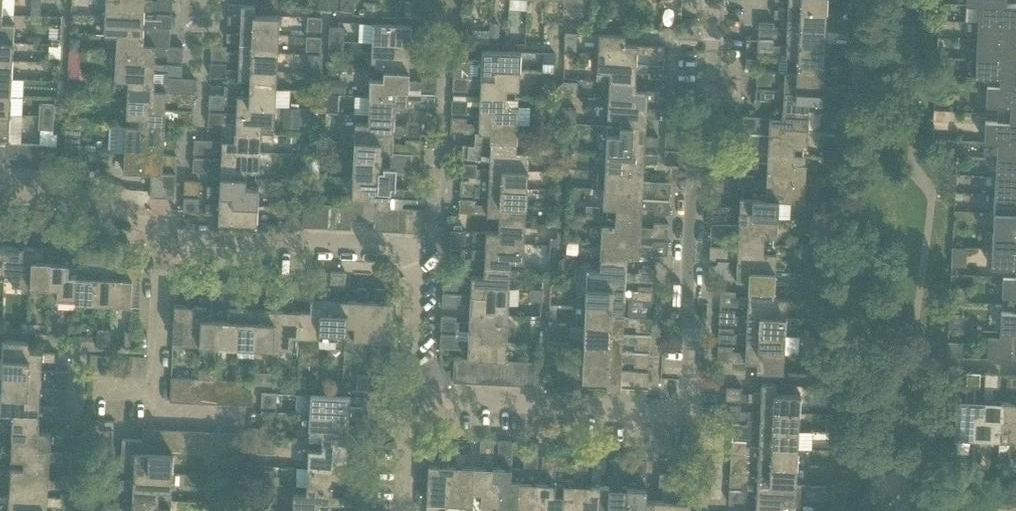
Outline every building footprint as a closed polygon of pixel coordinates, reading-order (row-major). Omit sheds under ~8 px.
[(31,15),(40,16),(41,0),(31,0),(31,15)] [(106,14),(131,16),(132,7),(145,8),(172,9),(173,0),(158,0),(106,0),(106,14)] [(341,10),(355,11),(356,0),(341,0),(341,10)] [(509,9),(526,10),(527,0),(509,0),(509,9)] [(784,18),(787,18),(799,19),(799,27),(826,29),(827,10),(800,9),(800,1),(788,0),(788,8),(775,8),(775,18),(784,18)] [(788,0),(800,1),(800,9),(827,10),(827,0),(786,0),(788,0)] [(855,11),(870,12),(871,0),(856,0),(855,11)] [(405,16),(419,16),(420,2),(406,1),(405,16)] [(365,2),(364,14),(382,15),(383,5),(383,3),(365,2)] [(434,2),(433,17),(447,18),(447,3),(434,2)] [(979,21),(1004,22),(1004,30),(1015,31),(1015,4),(1007,3),(1007,4),(979,3),(979,4),(979,21)] [(228,13),(228,23),(240,23),(254,24),(253,33),(278,34),(279,15),(264,15),(256,14),(256,5),(242,4),(241,14),(228,13)] [(383,5),(382,15),(397,15),(398,5),(383,5)] [(106,14),(104,34),(170,37),(170,28),(171,28),(172,14),(158,13),(157,17),(145,16),(145,8),(132,7),(131,16),(106,14)] [(870,12),(855,11),(855,24),(869,25),(870,12)] [(13,42),(14,23),(2,23),(1,23),(1,14),(0,14),(0,41),(13,42)] [(307,17),(307,30),(322,30),(322,17),(307,16),(307,17)] [(760,33),(760,35),(786,36),(799,36),(798,46),(825,47),(826,29),(799,27),(799,19),(787,18),(784,18),(783,27),(775,26),(775,22),(775,21),(760,21),(760,33)] [(978,39),(1003,40),(1003,49),(1015,49),(1015,31),(1004,30),(1004,22),(979,21),(978,39)] [(227,32),(227,41),(240,42),(253,42),(253,50),(277,52),(278,34),(253,33),(254,24),(240,23),(240,32),(227,32)] [(398,53),(411,53),(411,44),(424,45),(424,36),(412,35),(412,25),(373,23),(372,43),(398,44),(398,53)] [(490,23),(489,37),(498,38),(499,23),(490,23)] [(330,27),(329,40),(344,41),(345,28),(330,27)] [(471,29),(471,41),(488,42),(489,30),(471,29)] [(564,32),(563,51),(577,52),(577,32),(564,32)] [(599,33),(598,51),(624,52),(624,62),(636,62),(636,53),(649,53),(649,58),(664,59),(665,46),(637,45),(637,44),(625,43),(625,34),(599,33)] [(104,34),(104,35),(117,35),(116,52),(143,53),(143,63),(155,63),(156,55),(168,56),(168,60),(183,61),(183,47),(171,47),(169,46),(170,37),(104,34)] [(306,36),(306,50),(320,50),(321,37),(306,36)] [(782,53),(781,71),(784,71),(784,70),(799,71),(799,63),(824,64),(825,47),(798,46),(799,36),(786,36),(786,45),(774,45),(774,40),(759,39),(759,52),(782,53)] [(977,57),(1002,58),(1002,67),(1015,67),(1015,59),(1015,49),(1003,49),(1003,40),(978,39),(977,57)] [(344,41),(329,40),(328,53),(343,54),(344,41)] [(12,60),(13,42),(0,41),(0,60),(12,60)] [(212,44),(212,58),(239,59),(252,60),(252,69),(277,70),(277,52),(253,50),(253,42),(240,42),(239,50),(227,49),(228,45),(227,45),(212,44)] [(48,43),(47,58),(60,58),(61,44),(48,43)] [(384,68),(410,70),(410,62),(423,63),(423,54),(411,53),(398,53),(398,44),(372,43),(371,60),(385,61),(384,68)] [(454,71),(454,75),(481,76),(494,77),(494,69),(520,70),(521,51),(482,49),(482,59),(468,58),(469,48),(461,48),(455,48),(454,58),(454,71)] [(597,78),(610,79),(635,80),(635,72),(648,73),(648,76),(663,77),(664,64),(636,62),(624,62),(624,52),(598,51),(597,78)] [(116,52),(115,80),(128,81),(154,82),(154,89),(168,90),(168,91),(194,92),(195,78),(176,77),(176,73),(179,73),(183,71),(183,65),(155,64),(155,63),(143,63),(143,53),(116,52)] [(542,72),(542,73),(554,73),(555,52),(543,52),(542,72)] [(307,54),(306,73),(319,73),(320,59),(320,55),(307,54)] [(987,85),(1015,86),(1015,76),(1015,67),(1002,67),(1002,58),(977,57),(976,76),(987,77),(987,85)] [(211,62),(211,76),(239,78),(251,79),(251,87),(276,88),(277,70),(252,69),(252,60),(239,59),(238,68),(227,68),(227,63),(211,62)] [(11,78),(12,60),(0,60),(0,78),(11,78)] [(784,80),(784,88),(796,89),(797,81),(824,82),(824,64),(799,63),(799,71),(784,70),(784,71),(781,71),(758,70),(757,83),(772,84),(772,80),(784,80)] [(328,66),(327,74),(336,75),(337,66),(328,66)] [(68,67),(67,78),(79,79),(80,68),(68,67)] [(396,89),(408,89),(436,91),(436,77),(422,76),(421,81),(410,80),(410,70),(384,68),(384,76),(371,76),(370,95),(396,96),(396,89)] [(480,95),(506,96),(506,89),(519,89),(520,70),(494,69),(494,77),(481,76),(454,75),(453,89),(468,89),(468,85),(480,86),(480,95)] [(11,96),(11,78),(0,78),(0,96),(11,96)] [(610,79),(609,97),(634,98),(633,107),(647,108),(647,99),(660,99),(660,91),(647,90),(647,89),(635,89),(636,80),(635,80),(610,79)] [(329,80),(328,92),(345,93),(345,80),(329,80)] [(128,81),(127,98),(153,100),(152,108),(166,109),(166,100),(178,101),(178,105),(194,106),(194,92),(168,91),(168,90),(154,89),(154,82),(128,81)] [(784,98),(783,107),(809,109),(809,100),(823,101),(824,82),(797,81),(796,89),(784,88),(757,87),(756,101),(771,102),(771,98),(784,98)] [(562,82),(561,95),(576,96),(577,82),(562,82)] [(210,93),(209,107),(225,108),(225,103),(237,104),(236,113),(249,114),(250,105),(275,106),(276,88),(251,87),(225,85),(225,94),(210,93)] [(998,114),(1015,115),(1015,86),(987,85),(986,105),(998,106),(998,114)] [(290,89),(276,88),(275,106),(289,106),(290,89)] [(370,95),(369,114),(394,115),(395,115),(395,107),(407,108),(407,107),(435,108),(436,95),(421,94),(408,94),(408,89),(396,89),(396,96),(370,95)] [(369,114),(370,95),(355,94),(354,113),(369,114)] [(452,99),(452,113),(479,114),(492,115),(491,123),(517,125),(518,106),(505,105),(506,96),(480,95),(479,104),(479,105),(467,104),(467,103),(467,100),(452,99)] [(10,114),(11,96),(0,96),(0,114),(10,114)] [(326,96),(325,115),(338,116),(339,97),(326,96)] [(621,117),(621,125),(646,126),(646,117),(659,118),(660,108),(647,108),(633,107),(634,98),(609,97),(608,116),(621,117)] [(139,118),(139,126),(165,127),(166,118),(178,119),(178,123),(193,124),(193,110),(166,109),(152,108),(153,100),(127,98),(126,118),(139,118)] [(40,102),(39,115),(54,116),(55,103),(40,102)] [(209,112),(208,125),(223,126),(223,122),(235,122),(235,131),(261,132),(261,133),(262,133),(274,134),(275,106),(250,105),(249,114),(236,113),(209,112)] [(535,107),(534,124),(550,125),(551,108),(535,107)] [(769,125),(768,134),(781,134),(781,126),(808,127),(809,109),(783,107),(782,107),(782,116),(755,116),(742,115),(742,128),(756,129),(756,125),(769,125)] [(284,108),(283,127),(299,128),(300,109),(300,108),(284,108)] [(561,109),(560,123),(575,123),(576,109),(561,109)] [(8,133),(9,133),(10,114),(0,114),(0,133),(8,133)] [(354,122),(353,140),(381,141),(381,133),(393,134),(421,135),(422,122),(407,121),(406,126),(394,125),(394,115),(369,114),(368,123),(354,122)] [(451,117),(451,130),(452,130),(476,132),(489,133),(489,141),(516,142),(517,125),(491,123),(492,115),(479,114),(479,123),(467,122),(467,118),(451,117)] [(997,142),(997,140),(1015,141),(1015,115),(998,114),(998,122),(985,121),(984,141),(997,142)] [(54,116),(39,115),(38,129),(53,130),(54,116)] [(607,124),(606,151),(631,152),(631,144),(645,145),(657,145),(658,136),(645,135),(646,126),(621,125),(607,124)] [(109,126),(108,151),(125,152),(150,153),(150,145),(164,145),(177,146),(177,137),(165,136),(165,127),(139,126),(126,125),(126,126),(109,126)] [(768,142),(767,152),(794,153),(794,145),(807,146),(808,127),(781,126),(781,134),(768,134),(741,132),(741,146),(756,146),(756,142),(768,142)] [(195,139),(194,152),(209,153),(209,148),(221,149),(221,158),(234,159),(235,150),(260,151),(261,133),(261,132),(235,131),(234,140),(208,139),(195,139)] [(665,145),(680,146),(680,132),(666,131),(665,145)] [(462,145),(462,158),(489,159),(503,160),(503,168),(528,170),(529,151),(516,151),(516,142),(489,141),(489,133),(476,132),(475,141),(475,145),(462,145)] [(392,152),(420,153),(421,140),(406,139),(405,144),(393,143),(393,134),(381,133),(381,141),(353,140),(353,160),(380,161),(380,152),(392,153),(392,152)] [(65,136),(64,149),(80,150),(80,136),(65,136)] [(996,158),(1015,159),(1015,141),(997,140),(997,142),(996,158)] [(6,166),(18,167),(19,143),(7,142),(6,157),(6,166)] [(19,143),(18,167),(30,167),(31,143),(19,143)] [(31,143),(30,167),(42,168),(44,144),(31,143)] [(44,144),(42,168),(54,168),(56,145),(44,144)] [(606,151),(605,169),(644,171),(644,162),(656,162),(657,153),(645,153),(645,145),(631,144),(631,152),(606,151)] [(124,171),(152,172),(163,173),(163,163),(176,164),(176,154),(164,154),(164,145),(150,145),(150,153),(125,152),(124,171)] [(80,150),(64,149),(64,163),(79,163),(80,150)] [(664,163),(672,163),(679,163),(679,150),(665,149),(664,163)] [(194,156),(193,170),(208,170),(208,166),(221,167),(220,176),(246,177),(246,169),(247,169),(259,170),(260,151),(235,150),(234,159),(221,158),(194,156)] [(353,160),(352,176),(377,178),(377,189),(390,190),(390,188),(391,171),(409,172),(409,184),(419,185),(419,170),(417,170),(418,164),(420,164),(420,153),(392,152),(392,153),(380,152),(380,161),(353,160)] [(740,169),(766,170),(779,171),(779,180),(805,182),(806,161),(794,161),(794,153),(767,152),(767,161),(755,161),(755,156),(740,155),(740,169)] [(995,176),(1015,177),(1015,159),(996,158),(995,176)] [(462,163),(461,176),(480,177),(482,177),(488,178),(502,178),(502,186),(527,187),(528,170),(503,168),(503,160),(489,159),(489,167),(489,169),(476,168),(477,164),(462,163)] [(320,160),(304,160),(304,180),(319,181),(320,160)] [(605,169),(604,188),(630,189),(629,198),(642,199),(643,190),(655,190),(655,194),(670,195),(671,182),(643,180),(644,171),(605,169)] [(754,174),(739,174),(738,187),(744,188),(743,195),(765,196),(765,197),(779,198),(805,200),(805,182),(779,180),(779,171),(766,170),(766,180),(754,179),(754,174)] [(151,191),(150,197),(162,198),(163,173),(152,172),(151,191)] [(163,173),(162,198),(174,198),(175,173),(163,173)] [(208,185),(207,194),(220,195),(233,195),(232,204),(258,205),(258,187),(246,186),(246,177),(220,176),(220,185),(208,185)] [(352,176),(351,195),(352,195),(354,196),(364,196),(375,197),(376,197),(376,207),(387,207),(390,207),(391,197),(403,197),(403,202),(418,203),(418,189),(390,188),(390,190),(377,189),(377,178),(352,176)] [(995,194),(1015,195),(1015,177),(995,176),(995,194)] [(461,181),(460,194),(487,196),(501,196),(501,205),(526,206),(527,187),(502,186),(502,178),(488,178),(482,177),(480,177),(479,186),(475,185),(475,181),(461,181)] [(185,179),(184,193),(200,194),(200,180),(185,179)] [(617,208),(616,216),(641,217),(642,209),(654,209),(654,214),(669,214),(670,200),(642,199),(629,198),(630,189),(604,188),(603,207),(617,208)] [(551,190),(551,199),(559,199),(560,190),(551,190)] [(994,211),(1015,212),(1015,195),(995,194),(994,211)] [(206,203),(206,212),(219,213),(218,223),(257,225),(258,205),(232,204),(233,195),(220,195),(219,199),(219,204),(206,203)] [(352,195),(352,204),(353,204),(352,220),(363,220),(364,196),(354,196),(352,195)] [(739,215),(739,223),(751,223),(751,216),(778,217),(779,198),(765,197),(765,196),(743,195),(740,195),(740,206),(712,205),(711,218),(724,219),(724,214),(739,215)] [(364,196),(363,220),(374,221),(375,206),(376,207),(376,197),(375,197),(364,196)] [(460,199),(459,211),(487,213),(486,214),(499,214),(499,222),(525,224),(526,206),(501,205),(501,196),(487,196),(487,204),(475,204),(475,199),(460,199)] [(184,211),(199,212),(199,198),(184,197),(184,211)] [(303,226),(315,227),(316,203),(304,202),(303,226)] [(316,203),(315,227),(327,227),(329,203),(316,203)] [(327,227),(340,228),(341,204),(329,203),(327,227)] [(341,204),(340,228),(352,229),(352,220),(353,204),(352,204),(341,204)] [(374,221),(374,230),(386,231),(387,207),(376,207),(375,206),(374,221)] [(586,206),(586,215),(598,215),(599,206),(586,206)] [(387,207),(386,231),(398,231),(399,208),(390,207),(387,207)] [(398,231),(410,232),(412,208),(399,208),(398,231)] [(412,208),(410,232),(423,232),(424,209),(412,208)] [(993,229),(1015,230),(1015,212),(994,211),(993,229)] [(548,216),(548,225),(557,226),(557,217),(548,216)] [(603,223),(602,241),(627,242),(628,235),(641,235),(668,237),(669,224),(654,223),(653,227),(641,226),(641,217),(616,216),(616,224),(603,223)] [(738,232),(738,241),(764,242),(764,234),(777,235),(778,217),(751,216),(751,223),(739,223),(711,221),(710,235),(723,236),(723,231),(738,232)] [(12,285),(31,286),(33,260),(24,259),(24,246),(26,219),(12,218),(11,233),(16,234),(15,246),(6,246),(5,271),(13,272),(12,285)] [(31,286),(50,287),(51,261),(42,260),(42,247),(44,220),(30,219),(29,234),(34,234),(33,247),(24,246),(24,259),(33,260),(31,286)] [(473,231),(473,240),(485,241),(485,248),(498,249),(499,241),(524,242),(525,224),(499,222),(498,232),(486,231),(486,232),(473,231)] [(71,226),(58,225),(57,240),(70,241),(71,226)] [(89,227),(77,226),(76,226),(75,241),(88,242),(89,227)] [(451,229),(451,244),(464,244),(465,230),(451,229)] [(992,247),(1015,248),(1015,230),(993,229),(992,247)] [(602,241),(601,260),(626,261),(627,261),(627,253),(640,254),(640,253),(667,254),(668,240),(653,239),(653,244),(640,243),(641,235),(628,235),(627,242),(602,241)] [(472,249),(472,258),(484,259),(484,268),(510,269),(510,261),(523,262),(524,242),(499,241),(498,249),(485,248),(485,250),(472,249)] [(709,259),(718,259),(749,261),(749,269),(776,270),(777,251),(764,250),(764,242),(738,241),(738,250),(722,249),(722,246),(710,245),(709,259)] [(451,246),(450,262),(463,262),(464,247),(451,246)] [(42,247),(42,260),(51,261),(50,287),(49,300),(53,305),(57,300),(76,301),(77,275),(69,274),(69,261),(70,248),(42,247)] [(952,247),(951,266),(966,267),(967,247),(952,247)] [(1003,276),(1015,276),(1015,248),(992,247),(991,266),(1003,267),(1003,276)] [(69,261),(69,274),(77,275),(76,301),(94,302),(95,275),(104,276),(104,263),(105,263),(105,258),(105,253),(105,250),(88,249),(79,249),(78,261),(69,261)] [(94,302),(112,302),(113,276),(122,277),(123,263),(114,263),(115,250),(105,250),(105,253),(105,263),(104,263),(104,276),(95,275),(94,302)] [(113,276),(112,302),(140,304),(142,265),(132,264),(133,251),(123,251),(123,263),(122,277),(113,276)] [(587,268),(586,288),(613,289),(613,281),(625,282),(653,283),(654,269),(639,268),(639,272),(626,271),(626,261),(601,260),(600,269),(587,268)] [(709,264),(708,278),(736,279),(736,280),(748,281),(748,287),(749,287),(775,288),(776,270),(749,269),(749,262),(737,261),(718,260),(718,265),(709,264)] [(444,275),(443,288),(458,289),(458,284),(471,285),(471,286),(471,294),(483,295),(483,287),(509,288),(510,269),(484,268),(483,268),(483,275),(471,275),(471,276),(449,275),(444,275)] [(303,310),(302,337),(318,337),(320,312),(329,312),(329,299),(321,299),(321,286),(325,286),(326,271),(313,270),(312,283),(311,310),(303,309),(303,310)] [(320,312),(318,337),(320,337),(339,338),(339,325),(346,326),(347,300),(338,300),(339,287),(343,287),(344,272),(331,271),(329,299),(329,312),(320,312)] [(1014,303),(1015,303),(1015,276),(1003,276),(1002,295),(1014,295),(1014,303)] [(173,318),(172,338),(182,339),(181,343),(201,344),(202,318),(194,317),(193,317),(193,305),(194,278),(182,277),(181,292),(186,292),(185,305),(174,304),(173,318)] [(193,305),(193,317),(194,317),(202,318),(201,344),(220,345),(221,319),(210,318),(212,283),(212,278),(200,278),(199,278),(198,293),(203,293),(202,305),(194,305),(193,305)] [(220,345),(237,346),(239,320),(247,320),(247,308),(238,308),(239,295),(243,295),(244,279),(230,279),(230,284),(212,283),(210,318),(221,319),(220,345)] [(239,320),(237,346),(256,347),(257,321),(264,321),(265,309),(256,308),(257,296),(261,296),(262,280),(250,280),(249,280),(247,308),(247,320),(239,320)] [(257,321),(256,347),(274,347),(275,321),(282,322),(283,310),(274,309),(275,296),(279,297),(280,281),(267,281),(266,281),(265,309),(264,321),(257,321)] [(275,321),(274,347),(292,348),(292,336),(302,337),(303,310),(292,310),(293,297),(297,298),(298,282),(284,281),(283,310),(282,322),(275,321)] [(586,288),(585,306),(612,307),(611,315),(623,315),(623,316),(651,318),(652,300),(653,300),(653,286),(638,285),(638,290),(625,289),(625,282),(613,281),(613,289),(586,288)] [(347,300),(346,326),(348,326),(355,326),(354,339),(373,340),(374,314),(365,313),(366,301),(366,288),(357,287),(356,300),(347,300)] [(443,293),(442,306),(458,307),(458,302),(470,303),(470,312),(495,313),(495,306),(508,306),(509,288),(483,287),(483,295),(471,294),(443,293)] [(720,304),(746,305),(760,306),(760,315),(786,316),(787,297),(775,296),(775,288),(749,287),(748,296),(735,295),(735,291),(720,290),(720,304)] [(951,287),(950,300),(965,301),(966,287),(951,287)] [(366,301),(365,313),(374,314),(373,340),(374,340),(391,341),(393,302),(384,302),(384,289),(375,288),(374,301),(366,301)] [(1000,330),(1015,331),(1015,303),(1014,303),(1013,311),(1001,311),(1000,330)] [(719,322),(746,324),(759,324),(759,333),(785,334),(786,316),(760,315),(760,306),(746,305),(746,315),(734,314),(735,309),(719,308),(719,322)] [(585,306),(584,323),(611,325),(610,333),(623,333),(623,325),(636,326),(636,330),(651,331),(652,318),(651,318),(623,316),(623,315),(611,315),(612,307),(585,306)] [(442,315),(441,329),(469,330),(481,331),(481,340),(506,341),(507,323),(495,322),(495,313),(470,312),(469,321),(457,321),(457,316),(442,315)] [(949,314),(949,328),(964,328),(965,315),(949,314)] [(584,323),(583,341),(610,342),(609,351),(621,352),(622,343),(635,344),(635,348),(650,349),(651,335),(623,333),(610,333),(611,325),(584,323)] [(718,340),(745,341),(758,342),(758,351),(784,353),(785,334),(759,333),(759,324),(746,324),(745,332),(733,332),(733,327),(718,326),(718,340)] [(96,345),(110,345),(111,330),(97,330),(96,345)] [(441,333),(440,347),(468,348),(468,358),(479,359),(491,359),(503,360),(505,360),(506,341),(481,340),(481,331),(469,330),(469,339),(456,339),(456,334),(441,333)] [(1000,330),(1000,338),(988,338),(987,357),(1015,358),(1015,331),(1000,330)] [(124,346),(138,347),(138,332),(125,331),(124,346)] [(3,340),(2,358),(29,359),(28,369),(41,369),(42,360),(54,361),(55,351),(30,350),(30,341),(3,340)] [(583,341),(582,359),(609,361),(608,369),(620,370),(621,361),(634,362),(634,366),(649,367),(650,353),(621,352),(609,351),(610,342),(583,341)] [(758,342),(745,341),(744,351),(732,350),(732,345),(717,344),(717,358),(744,359),(743,360),(756,360),(755,370),(783,371),(784,353),(758,351),(758,342)] [(948,342),(947,355),(963,356),(963,342),(948,342)] [(453,382),(465,382),(467,358),(455,357),(453,382)] [(2,358),(2,377),(28,378),(27,387),(40,387),(41,379),(54,379),(54,384),(68,384),(69,371),(41,369),(28,369),(29,359),(2,358)] [(467,358),(465,382),(477,383),(479,359),(468,358),(467,358)] [(479,359),(477,383),(489,383),(491,359),(487,359),(479,359)] [(491,359),(489,383),(501,384),(503,360),(491,359)] [(582,359),(581,378),(607,380),(606,388),(619,388),(620,379),(634,380),(633,384),(649,385),(649,371),(620,370),(608,369),(609,361),(582,359)] [(503,360),(501,384),(513,385),(515,360),(507,360),(505,360),(503,360)] [(515,360),(513,385),(525,385),(527,361),(515,360)] [(527,361),(525,385),(538,386),(539,362),(527,361)] [(954,438),(973,439),(974,412),(984,413),(984,397),(975,397),(976,385),(980,385),(981,372),(967,372),(966,396),(956,395),(954,438)] [(973,439),(1000,440),(1002,398),(993,398),(994,385),(999,385),(999,373),(986,372),(984,397),(984,413),(974,412),(973,439)] [(357,374),(357,389),(365,389),(370,390),(371,375),(357,374)] [(999,450),(1003,450),(1007,448),(1009,445),(1009,441),(1015,441),(1015,374),(1007,374),(1007,389),(1011,390),(1011,398),(1002,398),(1000,440),(999,450)] [(376,375),(376,390),(389,391),(390,376),(376,375)] [(2,377),(1,394),(27,396),(27,405),(39,405),(40,396),(53,397),(53,401),(68,402),(68,389),(40,387),(27,387),(28,378),(2,377)] [(171,377),(170,401),(182,402),(183,377),(171,377)] [(183,377),(182,402),(193,402),(195,378),(183,377)] [(195,378),(193,402),(205,403),(207,378),(195,378)] [(207,378),(205,403),(217,403),(219,379),(207,378)] [(219,379),(217,403),(229,404),(230,379),(219,379)] [(230,379),(229,404),(241,405),(242,380),(230,379)] [(242,380),(241,405),(253,405),(254,385),(254,381),(242,380)] [(747,401),(760,401),(773,402),(773,411),(799,413),(800,393),(775,392),(776,383),(762,382),(761,392),(748,392),(747,401)] [(726,385),(725,399),(740,400),(741,386),(726,385)] [(263,393),(262,406),(277,407),(277,393),(263,393)] [(12,422),(40,423),(40,414),(52,415),(52,419),(67,420),(67,407),(39,405),(27,405),(27,396),(1,394),(0,408),(0,414),(13,414),(12,422)] [(310,414),(311,395),(297,394),(296,413),(310,414)] [(311,395),(310,414),(336,415),(336,424),(349,425),(350,416),(363,416),(363,407),(350,406),(351,397),(311,395)] [(747,418),(759,419),(772,420),(772,429),(799,430),(799,413),(773,411),(773,402),(760,401),(760,410),(747,409),(747,418)] [(725,417),(731,417),(740,418),(740,405),(725,404),(725,417)] [(309,441),(322,442),(348,443),(348,433),(362,434),(362,425),(349,425),(336,424),(336,415),(310,414),(309,441)] [(731,422),(731,436),(758,437),(771,438),(771,447),(798,448),(799,430),(772,429),(772,420),(759,419),(747,418),(746,423),(731,422)] [(12,422),(11,440),(37,441),(37,450),(51,451),(51,442),(64,443),(65,434),(52,433),(52,432),(39,432),(40,423),(12,422)] [(261,428),(260,439),(275,439),(276,426),(261,425),(261,428)] [(250,427),(250,440),(260,440),(260,439),(261,428),(250,427)] [(143,428),(142,439),(142,452),(153,453),(155,428),(143,428)] [(153,453),(165,454),(167,429),(155,428),(153,453)] [(165,454),(173,454),(177,454),(178,429),(167,429),(165,454)] [(178,429),(177,454),(189,455),(190,430),(178,429)] [(190,430),(189,455),(201,455),(202,430),(190,430)] [(202,430),(201,455),(213,456),(214,431),(202,430)] [(214,431),(213,456),(215,456),(225,457),(226,432),(214,431)] [(238,432),(226,432),(225,457),(230,457),(237,457),(238,432)] [(71,448),(86,448),(87,435),(72,434),(71,448)] [(730,454),(731,454),(758,455),(758,456),(771,456),(770,465),(797,466),(798,448),(771,447),(771,438),(758,437),(758,446),(745,446),(746,441),(730,440),(730,454)] [(145,471),(172,473),(173,454),(165,454),(153,453),(142,452),(142,439),(122,438),(121,470),(134,470),(133,479),(145,480),(145,471)] [(275,439),(260,439),(260,440),(260,452),(274,453),(275,439)] [(481,507),(500,507),(501,480),(493,479),(493,467),(494,440),(480,439),(480,455),(484,456),(483,467),(474,467),(473,494),(481,494),(481,507)] [(11,440),(10,468),(50,469),(50,460),(63,461),(64,451),(51,451),(37,450),(37,441),(11,440)] [(500,507),(517,508),(518,481),(518,480),(511,480),(512,468),(511,468),(512,441),(499,440),(498,456),(502,456),(502,468),(493,467),(493,479),(501,480),(500,507)] [(308,449),(308,468),(333,469),(334,460),(347,461),(360,461),(361,452),(347,452),(348,443),(322,442),(322,450),(308,449)] [(70,465),(77,466),(85,466),(86,453),(71,452),(70,465)] [(427,504),(446,505),(447,477),(456,478),(456,466),(447,466),(448,453),(435,452),(434,465),(429,465),(427,504)] [(473,506),(473,494),(474,467),(466,466),(466,453),(457,453),(456,466),(456,478),(447,477),(446,505),(473,506)] [(511,480),(518,480),(518,481),(517,508),(525,508),(525,510),(545,510),(546,496),(537,495),(538,482),(539,454),(525,453),(525,469),(524,469),(512,468),(511,480)] [(563,496),(556,496),(556,482),(557,455),(543,454),(542,470),(547,470),(546,482),(538,482),(537,495),(546,496),(545,510),(563,510),(563,496)] [(743,486),(743,490),(769,491),(769,482),(796,484),(797,466),(770,465),(771,456),(758,456),(758,455),(731,454),(730,472),(729,472),(728,485),(743,486)] [(225,457),(215,456),(214,470),(229,471),(230,457),(225,457)] [(582,497),(591,498),(591,484),(582,484),(583,471),(588,471),(588,456),(575,456),(573,484),(563,483),(563,496),(563,510),(581,510),(582,497)] [(601,510),(609,510),(610,485),(601,484),(601,472),(606,472),(606,457),(593,456),(591,484),(591,498),(582,497),(581,510),(600,510),(601,510)] [(636,499),(627,499),(628,485),(629,458),(615,457),(615,472),(619,473),(619,485),(610,485),(609,510),(636,510),(636,499)] [(655,500),(655,499),(646,499),(647,486),(646,486),(647,459),(634,458),(633,473),(637,474),(637,486),(628,485),(627,499),(636,499),(636,510),(654,510),(655,500)] [(308,468),(307,486),(333,488),(334,479),(346,480),(346,479),(359,480),(360,471),(347,470),(347,461),(334,460),(333,469),(308,468)] [(307,486),(308,468),(297,467),(296,486),(307,486)] [(10,468),(9,494),(35,495),(35,487),(48,487),(76,489),(77,475),(62,474),(61,479),(49,478),(50,469),(10,468)] [(259,470),(258,484),(273,484),(274,470),(259,470)] [(132,498),(157,499),(157,491),(171,492),(172,473),(145,471),(145,480),(133,479),(120,479),(120,488),(133,488),(132,498)] [(672,501),(673,473),(660,473),(659,488),(664,488),(663,500),(655,500),(654,510),(672,510),(672,501)] [(692,501),(691,501),(692,474),(678,473),(677,488),(682,489),(681,501),(672,501),(672,510),(691,510),(692,501)] [(831,480),(830,489),(848,489),(849,481),(831,480)] [(727,503),(743,504),(743,499),(755,500),(754,510),(769,510),(799,510),(800,484),(796,484),(769,482),(769,491),(743,490),(728,489),(727,503)] [(292,510),(317,510),(318,505),(332,505),(360,507),(361,493),(345,492),(345,497),(333,496),(333,488),(307,486),(306,494),(293,493),(292,510)] [(8,510),(47,510),(47,505),(75,507),(76,493),(61,492),(60,497),(48,496),(48,487),(35,487),(35,495),(9,494),(8,510)] [(228,503),(229,490),(213,489),(213,502),(228,503)] [(170,508),(157,507),(157,499),(132,498),(132,506),(119,506),(120,502),(104,501),(104,510),(170,510),(170,508)] [(833,510),(845,510),(846,501),(833,501),(833,510)]
